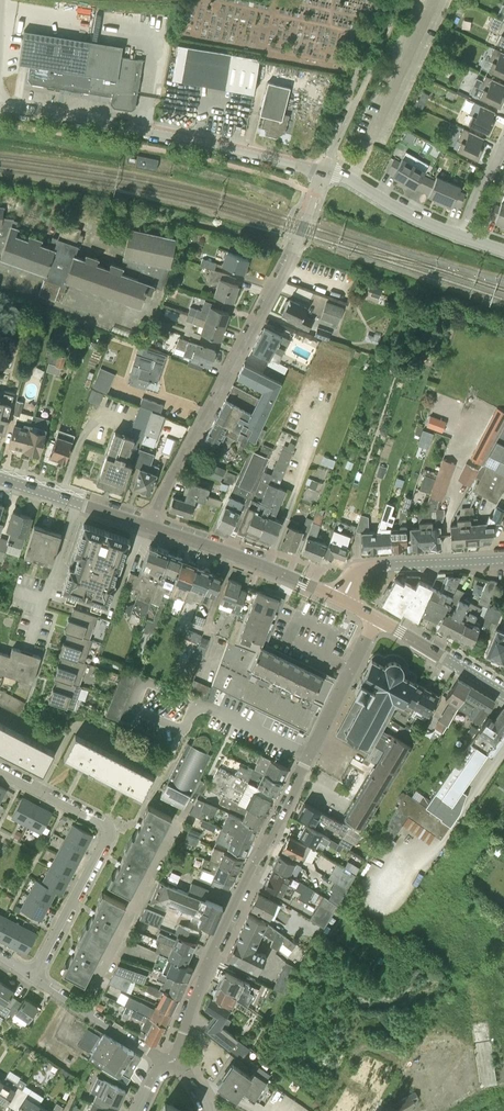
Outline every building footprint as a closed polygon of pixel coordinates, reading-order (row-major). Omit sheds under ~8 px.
[(462,15),(466,5),(460,2),(456,12),(462,15)] [(497,32),(500,34),(496,42),(503,46),(503,21),(493,16),(488,28),(497,32)] [(56,86),(55,89),(60,90),(60,87),(89,92),(91,74),(84,73),(90,40),(24,30),(19,63),(30,65),(28,78),(31,83),(56,86)] [(135,107),(136,103),(143,60),(141,59),(121,56),(122,50),(123,45),(90,40),(84,73),(91,74),(89,92),(112,96),(111,103),(114,107),(131,110),(135,107)] [(259,58),(187,45),(181,80),(253,93),(259,58)] [(503,77),(503,53),(494,48),(488,60),(492,62),(488,70),(503,77)] [(121,56),(141,59),(142,53),(122,50),(121,56)] [(499,107),(503,97),(503,96),(501,94),(503,87),(503,84),(485,75),(480,87),(483,89),(479,97),(499,107)] [(260,115),(264,116),(282,120),(284,113),(290,87),(268,81),(260,115)] [(422,109),(425,102),(419,100),(416,106),(422,109)] [(468,124),(488,133),(493,122),(490,120),(494,112),(495,112),(495,111),(474,102),(469,114),(472,115),(468,124)] [(289,115),(284,113),(282,120),(264,116),(261,127),(267,128),(265,134),(278,137),(278,136),(283,133),(285,133),(289,115)] [(483,139),(484,138),(463,128),(458,140),(461,141),(457,150),(477,159),(482,149),(478,147),(482,138),(483,139)] [(138,154),(135,165),(156,170),(158,159),(138,154)] [(402,186),(414,165),(402,158),(400,162),(394,158),(387,171),(393,174),(392,176),(398,179),(396,183),(402,186)] [(416,187),(422,191),(429,178),(423,175),(425,171),(414,165),(402,186),(406,188),(408,185),(415,189),(416,187)] [(434,202),(439,204),(449,182),(437,176),(435,181),(429,178),(422,191),(429,194),(428,195),(435,198),(434,202)] [(449,182),(439,204),(444,206),(446,203),(453,206),(453,204),(460,207),(465,194),(459,191),(461,187),(449,182)] [(503,228),(503,195),(500,206),(493,204),(489,217),(495,220),(495,221),(502,223),(501,227),(503,228)] [(3,258),(15,262),(17,263),(30,267),(30,268),(32,268),(44,273),(45,273),(39,293),(60,301),(66,284),(64,283),(65,279),(66,280),(79,284),(81,285),(93,289),(93,290),(95,290),(108,295),(110,295),(127,301),(127,302),(130,303),(130,302),(138,305),(138,306),(140,306),(144,295),(149,297),(148,298),(149,299),(153,286),(138,279),(121,273),(123,268),(111,264),(109,269),(96,265),(98,259),(86,255),(84,259),(74,255),(77,246),(79,246),(83,235),(79,234),(81,228),(72,225),(74,218),(67,216),(65,223),(64,222),(58,238),(53,236),(49,247),(40,244),(42,240),(29,235),(28,240),(15,236),(18,228),(17,228),(19,222),(18,222),(17,223),(13,222),(14,218),(3,217),(4,208),(0,207),(0,251),(2,251),(0,257),(0,256),(0,257),(3,258)] [(122,264),(141,271),(138,279),(153,286),(162,289),(170,266),(176,238),(175,238),(175,239),(164,236),(153,234),(153,233),(153,234),(142,231),(141,231),(130,229),(130,228),(123,256),(124,256),(122,264)] [(248,259),(228,252),(222,266),(243,273),(248,259)] [(216,263),(203,258),(201,264),(214,269),(216,263)] [(229,275),(215,270),(211,269),(207,281),(218,285),(214,295),(233,302),(239,285),(227,281),(229,275)] [(285,307),(282,314),(290,318),(289,320),(305,327),(309,316),(305,314),(308,307),(289,299),(289,300),(286,301),(284,304),(285,307)] [(225,311),(227,305),(215,301),(214,303),(204,300),(201,310),(197,308),(197,309),(190,306),(188,313),(224,326),(229,312),(225,311)] [(344,307),(326,301),(320,318),(338,324),(344,307)] [(219,339),(224,326),(188,313),(186,320),(204,326),(202,333),(219,339)] [(277,378),(281,381),(288,367),(277,362),(289,339),(264,326),(263,329),(262,329),(260,332),(261,333),(252,349),(270,358),(263,372),(277,378)] [(317,327),(314,336),(329,340),(331,331),(317,327)] [(182,356),(210,365),(215,351),(183,339),(182,340),(178,339),(175,347),(184,350),(182,356)] [(157,383),(166,355),(144,348),(138,366),(143,367),(139,377),(157,383)] [(58,354),(55,366),(62,368),(66,356),(58,354)] [(366,362),(363,368),(369,371),(372,365),(366,362)] [(256,439),(261,428),(260,427),(281,381),(277,378),(263,372),(262,372),(244,363),(237,377),(262,390),(258,397),(233,385),(216,418),(256,439)] [(108,393),(110,386),(96,380),(93,387),(108,393)] [(4,431),(14,395),(5,392),(2,401),(0,400),(0,430),(4,431)] [(142,397),(139,405),(160,412),(163,404),(142,397)] [(17,400),(13,414),(20,416),(23,402),(17,400)] [(96,484),(123,494),(133,465),(134,465),(134,464),(131,463),(139,439),(142,439),(144,433),(152,411),(140,407),(131,432),(136,433),(134,440),(114,433),(96,484)] [(144,433),(157,437),(164,415),(152,411),(144,433)] [(23,448),(25,448),(22,457),(30,459),(32,450),(39,452),(45,430),(46,430),(49,419),(33,415),(31,422),(23,448)] [(446,421),(431,415),(427,426),(442,432),(446,421)] [(18,446),(23,448),(31,422),(17,418),(15,423),(9,444),(11,444),(12,447),(16,448),(18,446)] [(251,448),(256,439),(216,418),(206,437),(220,445),(223,439),(222,438),(225,434),(237,440),(237,439),(241,441),(237,449),(248,455),(251,448)] [(421,435),(423,427),(418,425),(415,433),(421,435)] [(59,458),(65,460),(74,434),(59,428),(56,437),(57,437),(55,444),(49,442),(42,461),(56,466),(59,458)] [(248,455),(213,530),(228,535),(232,528),(236,530),(252,497),(263,471),(269,458),(273,448),(263,444),(263,445),(260,443),(266,430),(261,428),(256,439),(251,448),(248,455)] [(487,465),(480,479),(474,490),(497,501),(503,486),(503,431),(502,429),(490,451),(483,464),(487,465)] [(252,497),(236,530),(270,544),(273,540),(281,520),(274,517),(286,490),(278,486),(296,444),(290,442),(288,446),(284,444),(271,474),(263,471),(252,497)] [(358,448),(354,446),(349,460),(354,461),(358,448)] [(159,466),(151,464),(155,454),(139,448),(134,464),(134,465),(140,467),(133,486),(140,488),(141,492),(146,494),(148,492),(149,492),(150,492),(159,466)] [(332,468),(335,460),(323,455),(320,463),(332,468)] [(439,545),(440,545),(440,533),(440,530),(440,528),(441,528),(441,524),(442,522),(442,520),(443,520),(445,518),(444,508),(438,509),(441,500),(442,501),(456,463),(442,458),(435,478),(430,493),(424,511),(426,511),(426,515),(426,546),(432,545),(434,546),(438,546),(439,545)] [(199,459),(195,468),(222,478),(225,469),(199,459)] [(347,460),(345,467),(351,469),(354,462),(347,460)] [(466,463),(458,479),(471,485),(475,476),(479,469),(466,463)] [(380,465),(376,476),(383,478),(386,467),(380,465)] [(232,480),(235,473),(227,470),(224,477),(232,480)] [(420,490),(430,493),(435,478),(425,475),(420,490)] [(309,487),(315,490),(318,482),(312,479),(311,479),(307,478),(305,483),(309,485),(309,487)] [(197,496),(197,499),(219,506),(222,500),(207,495),(210,489),(190,483),(186,496),(189,496),(190,494),(197,496)] [(189,496),(186,496),(185,500),(173,496),(169,508),(171,509),(171,510),(175,512),(176,511),(182,513),(182,516),(188,517),(189,515),(190,515),(196,499),(197,499),(197,496),(190,494),(189,496)] [(401,548),(406,547),(406,514),(412,497),(405,495),(400,510),(399,519),(399,522),(393,522),(393,528),(391,528),(392,549),(394,548),(396,550),(400,549),(401,548)] [(392,549),(391,528),(386,527),(387,523),(392,525),(395,515),(391,513),(394,505),(386,502),(383,513),(376,533),(377,550),(382,549),(383,550),(388,550),(390,549),(392,549)] [(465,514),(466,507),(461,507),(460,514),(457,514),(457,524),(450,524),(451,544),(453,544),(454,545),(458,545),(459,543),(465,543),(465,514)] [(473,507),(466,507),(465,514),(465,543),(471,543),(472,544),(476,543),(477,542),(480,542),(480,541),(479,522),(478,522),(477,518),(470,518),(470,514),(473,513),(473,507)] [(480,542),(490,541),(502,517),(503,512),(503,510),(498,507),(493,518),(489,515),(486,522),(479,522),(480,541),(480,542)] [(10,530),(6,541),(21,546),(31,517),(13,511),(7,529),(10,530)] [(426,546),(426,515),(426,511),(424,511),(417,511),(418,522),(419,522),(419,528),(411,528),(412,547),(413,547),(415,548),(419,548),(420,546),(426,546)] [(313,521),(320,523),(324,514),(323,514),(316,512),(313,519),(313,521)] [(377,550),(376,533),(368,533),(368,517),(362,515),(358,526),(357,531),(362,533),(362,550),(370,550),(371,551),(375,551),(376,550),(377,550)] [(302,529),(309,532),(313,521),(313,519),(307,517),(302,529)] [(303,530),(297,528),(299,522),(290,518),(280,542),(282,543),(281,543),(288,546),(288,545),(295,548),(303,530)] [(336,521),(328,543),(325,542),(322,552),(332,556),(333,553),(344,557),(349,547),(347,547),(349,541),(353,543),(357,531),(358,526),(351,524),(350,525),(337,520),(336,521)] [(321,524),(320,523),(313,521),(309,532),(301,551),(320,558),(322,552),(325,542),(321,540),(322,538),(316,536),(321,524)] [(129,539),(129,538),(84,523),(84,524),(84,523),(74,553),(70,565),(69,565),(62,588),(107,604),(107,603),(108,604),(116,581),(115,581),(115,580),(114,580),(118,568),(119,569),(119,568),(120,569),(130,539),(129,539)] [(61,534),(50,530),(34,525),(24,555),(51,564),(61,534)] [(156,586),(169,553),(168,552),(168,551),(161,548),(159,549),(149,546),(138,575),(130,572),(124,587),(131,590),(132,587),(139,590),(131,611),(131,612),(128,621),(141,625),(144,617),(156,587),(156,586)] [(169,593),(182,561),(183,560),(183,559),(182,559),(182,558),(169,553),(156,586),(156,587),(144,617),(153,621),(164,591),(169,593)] [(185,598),(197,566),(195,566),(196,564),(189,561),(188,563),(182,561),(169,593),(169,595),(176,598),(177,596),(185,598)] [(193,597),(201,599),(211,572),(210,571),(210,569),(206,567),(204,569),(197,566),(185,598),(192,601),(193,597)] [(211,572),(201,599),(208,602),(211,593),(215,594),(222,576),(220,575),(220,573),(217,572),(215,574),(211,572)] [(401,616),(416,625),(419,619),(434,586),(432,586),(418,580),(420,576),(407,576),(403,583),(395,578),(380,607),(400,618),(401,616)] [(434,586),(419,619),(436,627),(455,587),(460,577),(436,577),(432,586),(434,586)] [(237,613),(242,600),(246,590),(239,588),(241,583),(228,578),(220,601),(219,606),(230,611),(237,613)] [(498,581),(488,580),(478,602),(484,605),(479,616),(477,615),(481,607),(475,604),(456,643),(469,650),(476,634),(489,602),(498,581)] [(473,584),(472,592),(480,594),(481,586),(473,584)] [(212,684),(215,686),(303,729),(306,730),(316,710),(318,711),(333,681),(332,681),(327,679),(323,677),(323,676),(322,676),(302,667),(302,666),(301,666),(292,662),(292,661),(291,661),(283,657),(281,656),(271,651),(261,647),(261,646),(262,642),(263,642),(263,641),(266,631),(267,631),(266,630),(270,620),(271,621),(271,620),(270,620),(274,610),(275,610),(275,609),(274,609),(278,599),(279,599),(279,598),(278,598),(278,599),(268,595),(267,594),(267,595),(262,593),(262,592),(247,587),(244,597),(238,614),(212,684)] [(456,643),(475,604),(465,600),(465,601),(460,600),(464,591),(455,587),(436,627),(434,632),(456,643)] [(483,637),(490,621),(497,624),(502,611),(496,608),(497,605),(489,602),(476,634),(483,637)] [(64,630),(68,632),(89,638),(97,616),(74,608),(70,619),(68,618),(67,620),(69,621),(66,629),(65,629),(64,630)] [(494,658),(503,634),(503,632),(496,628),(486,653),(494,657),(493,658),(494,658)] [(186,638),(198,643),(201,635),(189,630),(186,638)] [(59,654),(63,655),(84,662),(92,639),(89,638),(68,632),(65,642),(63,642),(62,644),(64,644),(61,652),(60,652),(59,654)] [(494,658),(494,660),(499,662),(501,661),(501,660),(503,661),(503,657),(503,634),(494,658)] [(209,639),(202,637),(198,646),(206,648),(209,639)] [(32,682),(41,656),(12,647),(10,655),(0,652),(0,672),(32,682)] [(396,703),(400,705),(401,706),(415,682),(415,681),(415,680),(415,678),(415,677),(415,676),(414,675),(414,673),(413,673),(412,672),(410,671),(409,671),(408,671),(408,670),(408,667),(407,665),(406,662),(404,660),(404,659),(403,658),(400,656),(398,655),(395,655),(393,654),(390,655),(387,655),(385,657),(384,657),(383,657),(382,656),(381,655),(380,654),(379,654),(377,654),(376,654),(375,655),(374,655),(373,656),(372,657),(371,658),(370,659),(371,659),(366,667),(355,687),(353,686),(353,687),(360,691),(336,734),(337,734),(337,733),(358,744),(369,751),(368,751),(369,752),(396,703)] [(87,662),(84,662),(63,655),(59,666),(58,665),(57,667),(59,667),(56,676),(54,675),(54,677),(58,678),(79,685),(87,662)] [(122,675),(135,680),(138,673),(125,668),(122,675)] [(119,681),(133,687),(135,680),(122,675),(119,681)] [(82,686),(79,685),(58,678),(54,689),(53,688),(52,690),(54,691),(51,699),(49,699),(49,700),(74,709),(82,686)] [(458,678),(445,698),(450,701),(439,719),(434,728),(442,732),(469,685),(458,678)] [(206,699),(210,688),(203,685),(203,684),(194,680),(190,692),(196,695),(198,696),(206,699)] [(116,688),(130,694),(133,687),(119,681),(116,688)] [(408,710),(411,705),(415,707),(411,714),(415,717),(416,715),(425,719),(439,695),(415,682),(401,706),(408,710)] [(469,685),(442,732),(461,700),(473,707),(468,714),(480,722),(488,709),(488,710),(494,700),(469,685)] [(114,695),(127,700),(130,694),(116,688),(114,695)] [(19,715),(26,702),(0,689),(0,705),(19,715)] [(111,702),(124,707),(127,700),(114,695),(111,702)] [(108,708),(122,714),(124,707),(111,702),(108,708)] [(495,720),(489,716),(470,743),(487,754),(492,758),(503,741),(503,707),(495,720)] [(119,720),(122,714),(108,708),(105,715),(119,720)] [(4,752),(15,730),(0,723),(0,750),(4,752)] [(20,762),(25,764),(26,763),(43,772),(54,751),(15,730),(4,752),(21,761),(20,762)] [(388,733),(379,748),(385,751),(372,773),(371,773),(346,814),(363,825),(396,771),(397,771),(412,747),(394,736),(388,733)] [(81,766),(85,768),(86,767),(103,776),(114,755),(76,735),(64,756),(81,765),(81,766)] [(201,735),(200,735),(195,737),(194,739),(191,745),(188,743),(167,783),(160,796),(183,808),(211,755),(207,753),(211,745),(210,740),(209,738),(208,737),(207,736),(206,736),(205,735),(204,735),(203,735),(201,735)] [(407,793),(397,808),(408,816),(441,839),(460,811),(467,793),(462,790),(487,754),(470,743),(426,806),(407,793)] [(264,772),(282,781),(288,767),(277,762),(259,754),(256,762),(257,763),(255,768),(254,769),(263,773),(264,772)] [(114,755),(103,776),(120,785),(120,786),(122,787),(124,788),(125,787),(142,796),(153,775),(114,755)] [(235,760),(225,755),(218,767),(228,772),(247,781),(248,780),(275,793),(282,781),(264,772),(263,773),(254,769),(255,768),(249,766),(247,768),(240,765),(237,770),(231,767),(235,760)] [(265,814),(275,793),(248,780),(247,781),(228,772),(218,767),(208,788),(223,794),(265,814)] [(195,791),(201,795),(208,783),(201,779),(195,791)] [(259,827),(265,814),(223,794),(219,802),(245,813),(242,819),(257,826),(259,827)] [(26,824),(36,807),(29,803),(30,802),(22,797),(11,817),(26,824)] [(194,805),(214,814),(217,807),(197,798),(194,805)] [(304,802),(298,814),(324,828),(326,825),(337,831),(344,835),(349,826),(342,822),(342,823),(342,822),(304,802)] [(129,844),(151,856),(172,817),(150,805),(141,823),(140,822),(137,827),(138,827),(129,844)] [(42,810),(36,807),(26,824),(41,832),(52,813),(43,808),(42,810)] [(393,839),(408,816),(397,808),(383,832),(378,839),(391,849),(397,841),(393,839)] [(257,826),(242,819),(228,813),(221,827),(251,840),(254,835),(255,835),(258,830),(256,829),(257,826)] [(248,847),(251,841),(251,840),(221,827),(203,819),(200,826),(220,835),(217,842),(245,854),(246,852),(247,853),(250,848),(248,847)] [(65,839),(83,848),(87,842),(88,842),(92,834),(73,824),(65,839)] [(299,836),(316,845),(320,839),(336,849),(339,843),(338,843),(305,824),(302,830),(301,829),(298,834),(300,834),(299,836)] [(187,835),(199,839),(201,833),(189,829),(187,835)] [(203,841),(199,839),(187,835),(184,841),(200,847),(203,841)] [(285,843),(282,849),(304,860),(308,852),(322,860),(324,855),(311,847),(306,844),(289,836),(288,837),(286,838),(285,841),(285,843)] [(343,836),(338,843),(339,843),(350,849),(354,843),(343,836)] [(58,854),(77,864),(81,856),(80,855),(83,848),(65,839),(58,854)] [(130,894),(151,856),(129,844),(120,861),(119,861),(117,865),(118,866),(109,883),(130,894)] [(215,848),(210,860),(219,863),(220,862),(238,870),(243,858),(215,848)] [(274,867),(273,868),(288,876),(295,879),(295,878),(301,865),(279,853),(272,866),(274,867)] [(50,868),(68,878),(71,871),(73,871),(77,864),(58,854),(50,868)] [(219,863),(210,860),(205,858),(200,868),(214,874),(211,882),(229,889),(232,882),(234,878),(238,870),(220,862),(219,863)] [(348,889),(356,875),(352,872),(349,870),(337,863),(328,878),(335,881),(348,889)] [(64,884),(68,878),(50,868),(43,882),(42,883),(56,890),(61,893),(65,885),(64,884)] [(265,885),(275,890),(290,897),(295,889),(301,892),(298,898),(307,902),(314,890),(299,880),(295,878),(295,879),(288,876),(273,868),(268,877),(267,877),(264,883),(265,884),(265,885)] [(172,872),(169,880),(179,883),(182,876),(172,872)] [(52,898),(56,890),(42,883),(43,882),(37,879),(29,895),(47,904),(51,897),(52,898)] [(150,903),(166,910),(169,903),(194,913),(191,920),(198,923),(198,922),(213,929),(222,906),(212,902),(205,899),(188,892),(176,888),(167,884),(159,881),(150,903)] [(328,898),(338,905),(348,889),(335,881),(331,888),(333,889),(328,898)] [(209,890),(192,884),(188,892),(205,899),(209,890)] [(125,904),(112,897),(104,893),(95,910),(94,910),(91,914),(92,915),(83,932),(105,943),(125,904)] [(258,894),(251,907),(274,918),(280,905),(258,894)] [(21,909),(40,919),(45,911),(44,911),(47,904),(29,895),(21,909)] [(310,918),(324,927),(338,905),(328,898),(324,896),(310,918)] [(167,918),(145,909),(140,919),(162,929),(167,918)] [(285,936),(267,922),(249,913),(236,941),(235,941),(227,958),(258,972),(267,954),(255,949),(262,933),(273,939),(270,945),(279,949),(282,942),(292,950),(296,945),(285,936)] [(7,918),(0,932),(0,938),(4,940),(4,941),(12,945),(22,926),(7,918)] [(178,935),(195,943),(196,941),(195,941),(199,932),(179,923),(174,934),(177,935),(178,935)] [(22,926),(12,945),(13,944),(19,948),(18,949),(27,953),(37,934),(22,926)] [(84,982),(105,943),(83,932),(74,949),(73,948),(71,953),(72,954),(63,971),(84,982)] [(137,941),(152,943),(153,934),(138,932),(137,941)] [(160,932),(157,939),(160,940),(159,941),(191,954),(195,943),(178,935),(177,935),(175,940),(160,932)] [(168,957),(186,964),(191,954),(159,941),(155,951),(159,953),(168,957)] [(168,972),(187,980),(193,967),(186,964),(168,957),(159,953),(153,966),(160,969),(160,970),(167,973),(168,972)] [(286,993),(298,968),(286,962),(273,987),(286,993)] [(118,965),(114,973),(132,980),(135,971),(118,965)] [(179,997),(187,980),(168,972),(167,973),(160,970),(156,979),(163,982),(160,988),(179,997)] [(243,995),(240,1001),(241,1002),(247,1006),(254,993),(249,991),(251,989),(248,987),(250,984),(225,972),(224,972),(221,973),(220,976),(221,979),(219,984),(243,995)] [(127,991),(132,980),(114,973),(109,983),(127,991)] [(0,984),(0,1003),(3,1005),(1,1008),(7,1012),(16,999),(11,995),(14,990),(13,990),(1,982),(0,984)] [(171,1012),(179,997),(160,988),(159,989),(156,988),(145,984),(143,989),(146,990),(161,998),(157,1005),(171,1012)] [(213,995),(232,1005),(234,1001),(236,1002),(237,1000),(240,1001),(243,995),(219,984),(217,988),(213,989),(212,991),(214,994),(213,995)] [(171,1012),(157,1005),(155,1009),(141,1002),(129,996),(125,1005),(126,1005),(139,1011),(165,1024),(171,1012)] [(28,1021),(38,1006),(37,1005),(37,1006),(25,998),(26,998),(25,997),(22,1002),(16,999),(7,1012),(13,1016),(15,1012),(28,1021)] [(229,1009),(211,998),(205,1008),(218,1016),(213,1023),(219,1027),(220,1025),(229,1009)] [(99,1003),(96,1009),(102,1012),(105,1006),(99,1003)] [(139,1011),(126,1005),(121,1015),(122,1015),(122,1017),(128,1019),(128,1018),(129,1019),(130,1015),(144,1021),(141,1027),(148,1030),(145,1037),(155,1043),(165,1024),(139,1011)] [(227,1027),(231,1020),(227,1017),(223,1025),(227,1027)] [(213,1023),(207,1030),(232,1050),(238,1040),(220,1025),(219,1027),(213,1023)] [(88,1059),(117,1077),(127,1083),(130,1077),(128,1076),(141,1056),(118,1042),(116,1041),(104,1033),(101,1037),(92,1032),(82,1047),(92,1053),(88,1059)] [(19,1042),(13,1038),(10,1042),(16,1046),(19,1042)] [(253,1072),(252,1074),(233,1063),(218,1085),(236,1098),(241,1090),(259,1102),(270,1084),(253,1072)] [(270,1073),(255,1064),(255,1065),(251,1070),(266,1080),(270,1073)] [(26,1085),(25,1085),(27,1083),(20,1078),(17,1082),(7,1075),(3,1081),(0,1085),(0,1100),(5,1103),(5,1104),(8,1099),(15,1103),(23,1090),(26,1085)] [(93,1102),(107,1109),(111,1101),(118,1105),(125,1090),(104,1080),(93,1102)] [(39,1104),(44,1097),(26,1085),(23,1090),(15,1103),(20,1106),(17,1110),(34,1110),(39,1104)] [(417,1096),(414,1091),(401,1099),(402,1100),(392,1106),(395,1110),(402,1110),(415,1103),(413,1099),(418,1097),(417,1096)] [(62,1106),(57,1102),(52,1110),(59,1110),(62,1106)] [(107,1109),(93,1102),(94,1103),(91,1109),(94,1110),(106,1110),(107,1109)]
